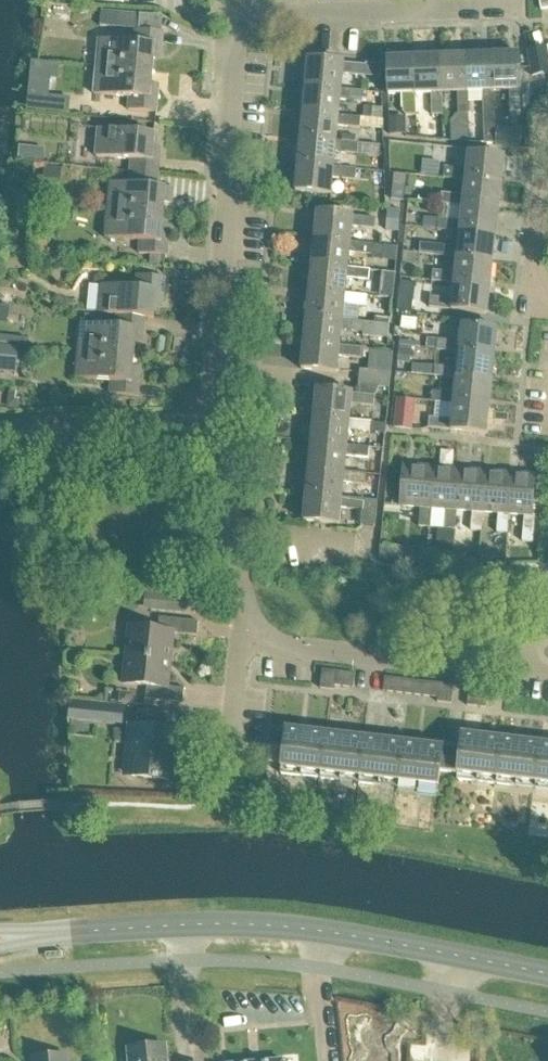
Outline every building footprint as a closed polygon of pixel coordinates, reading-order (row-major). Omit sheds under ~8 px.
[(541,12),(547,10),(547,0),(539,0),(541,12)] [(162,56),(164,33),(135,31),(134,44),(99,41),(96,69),(153,74),(154,56),(162,56)] [(528,52),(532,78),(547,75),(547,66),(545,49),(528,52)] [(519,55),(492,56),(493,92),(494,92),(509,92),(510,114),(520,113),(520,91),(519,55)] [(492,56),(466,57),(468,93),(483,93),(485,130),(485,146),(495,145),(494,92),(493,92),(492,56)] [(469,130),(468,93),(466,57),(440,58),(441,94),(442,94),(457,94),(458,117),(451,124),(452,143),(470,145),(469,130)] [(415,95),(414,58),(387,59),(388,96),(405,95),(405,117),(417,117),(416,95),(415,95)] [(441,94),(440,58),(414,58),(415,95),(416,95),(431,94),(432,116),(443,116),(442,94),(441,94)] [(366,67),(308,61),(305,88),(341,91),(343,75),(365,77),(366,67)] [(153,74),(96,69),(94,96),(129,99),(128,112),(157,115),(159,92),(151,92),(153,74)] [(341,91),(305,88),(303,114),(339,118),(339,117),(340,102),(362,104),(363,93),(341,91)] [(70,115),(71,100),(28,95),(27,111),(70,115)] [(365,109),(364,119),(383,120),(384,110),(365,109)] [(339,118),(303,114),(301,140),(336,144),(336,143),(338,128),(360,130),(361,119),(339,117),(339,118)] [(405,118),(389,118),(389,137),(406,136),(405,118)] [(361,119),(360,130),(370,131),(371,120),(361,119)] [(130,173),(159,176),(161,154),(153,153),(155,135),(99,130),(96,158),(131,161),(130,173)] [(496,130),(495,145),(495,147),(521,149),(522,136),(522,132),(496,130)] [(301,140),(298,166),(334,170),(335,153),(358,156),(359,146),(336,143),(336,144),(301,140)] [(20,149),(19,161),(30,162),(31,150),(20,149)] [(466,170),(444,168),(443,179),(465,182),(465,181),(502,185),(505,158),(468,154),(466,170)] [(423,161),(421,175),(438,178),(440,163),(423,161)] [(298,166),(296,193),(331,196),(333,180),(355,182),(356,172),(334,170),(298,166)] [(159,176),(130,173),(129,186),(110,184),(108,211),(164,217),(165,200),(173,200),(174,190),(157,189),(159,176)] [(465,181),(465,182),(463,196),(441,194),(440,205),(462,207),(499,211),(502,185),(465,181)] [(405,201),(406,190),(393,188),(391,200),(405,201)] [(462,207),(460,223),(438,220),(437,231),(459,233),(496,237),(499,211),(462,207)] [(164,217),(108,211),(105,239),(140,242),(139,255),(167,258),(170,235),(162,234),(164,217)] [(388,211),(386,232),(399,233),(401,212),(388,211)] [(354,217),(318,213),(315,240),(351,244),(353,228),(375,230),(376,219),(354,217)] [(425,219),(424,230),(437,231),(438,220),(425,219)] [(458,249),(435,246),(421,245),(420,255),(434,256),(434,257),(456,260),(456,259),(493,263),(496,237),(459,233),(458,249)] [(351,244),(315,240),(312,266),(348,270),(350,254),(372,256),(373,246),(351,244)] [(417,256),(404,254),(403,264),(416,265),(417,256)] [(456,259),(456,260),(455,274),(432,272),(431,283),(453,285),(454,285),(490,289),(493,263),(456,259)] [(348,270),(312,266),(309,292),(346,296),(347,280),(370,282),(371,272),(348,270)] [(163,303),(165,279),(138,277),(137,290),(101,286),(98,314),(120,316),(146,318),(154,319),(156,302),(163,303)] [(454,285),(453,285),(452,301),(430,298),(428,309),(487,316),(490,289),(454,285)] [(381,286),(380,298),(393,300),(393,293),(394,287),(381,286)] [(346,296),(309,292),(307,318),(343,322),(345,306),(367,308),(368,298),(366,298),(346,296)] [(14,306),(15,295),(0,294),(0,305),(14,306)] [(398,314),(412,315),(414,301),(399,299),(398,314)] [(146,318),(120,316),(119,328),(81,324),(78,352),(135,357),(137,331),(144,331),(146,318)] [(343,322),(307,318),(304,344),(340,348),(342,332),(363,334),(363,338),(388,340),(390,327),(367,324),(343,322)] [(367,324),(390,327),(390,320),(368,318),(367,324)] [(403,320),(402,320),(401,330),(416,332),(417,321),(403,320)] [(495,357),(498,330),(461,326),(459,343),(437,340),(436,352),(458,354),(495,357)] [(0,337),(0,345),(27,347),(28,339),(0,337)] [(340,348),(304,344),(301,371),(337,374),(339,358),(362,360),(363,350),(340,348)] [(398,348),(397,362),(409,363),(410,349),(398,348)] [(135,357),(78,352),(76,379),(111,383),(110,396),(138,398),(140,375),(133,375),(135,357)] [(458,354),(457,369),(435,366),(433,377),(456,380),(456,379),(492,383),(495,357),(458,354)] [(361,371),(359,386),(379,388),(389,389),(390,374),(361,371)] [(456,379),(456,380),(454,394),(432,392),(431,403),(453,406),(453,405),(489,409),(492,383),(456,379)] [(354,395),(317,391),(314,418),(350,421),(352,405),(374,407),(375,396),(379,388),(359,386),(358,394),(354,394),(354,395)] [(453,405),(453,406),(451,421),(429,419),(428,430),(487,436),(489,409),(453,405)] [(412,431),(414,415),(395,414),(394,429),(412,431)] [(350,421),(314,418),(311,444),(348,447),(349,431),(372,433),(373,423),(350,421)] [(311,444),(309,470),(345,473),(347,457),(369,459),(370,449),(348,447),(311,444)] [(431,468),(403,466),(400,508),(421,510),(419,528),(429,529),(431,510),(428,510),(431,468)] [(457,470),(431,468),(428,510),(431,510),(446,512),(445,530),(455,531),(456,512),(454,512),(457,470)] [(345,473),(309,470),(306,496),(342,499),(344,483),(366,485),(367,475),(345,473)] [(484,472),(457,470),(454,512),(456,512),(473,513),(471,532),(482,533),(483,514),(480,514),(484,472)] [(509,474),(484,472),(480,514),(483,514),(498,515),(497,534),(507,535),(509,516),(506,516),(509,474)] [(535,476),(509,474),(506,516),(509,516),(524,517),(522,543),(533,544),(535,517),(532,517),(535,476)] [(342,499),(306,496),(304,522),(340,526),(341,509),(363,511),(362,527),(376,528),(378,502),(342,499)] [(453,555),(455,532),(437,531),(436,554),(453,555)] [(426,565),(427,551),(406,549),(405,564),(426,565)] [(144,611),(187,615),(189,598),(146,594),(144,611)] [(198,637),(199,623),(161,619),(160,631),(128,628),(126,657),(172,662),(175,635),(198,637)] [(172,662),(126,657),(123,686),(148,688),(147,701),(184,705),(185,690),(170,689),(172,662)] [(355,674),(322,671),(320,689),(335,691),(335,687),(353,689),(355,674)] [(469,693),(467,707),(485,709),(487,691),(506,694),(508,680),(475,676),(473,694),(469,693)] [(451,704),(453,687),(385,678),(384,692),(438,698),(438,703),(451,704)] [(135,706),(136,695),(120,693),(119,704),(135,706)] [(94,723),(123,726),(125,707),(96,704),(94,723)] [(185,733),(187,717),(140,713),(138,727),(130,726),(128,744),(135,745),(131,778),(169,782),(174,732),(185,733)] [(281,776),(439,795),(441,775),(456,777),(455,783),(547,794),(547,747),(460,736),(458,752),(286,731),(281,776)] [(128,1051),(129,1060),(168,1060),(167,1048),(128,1051)]
